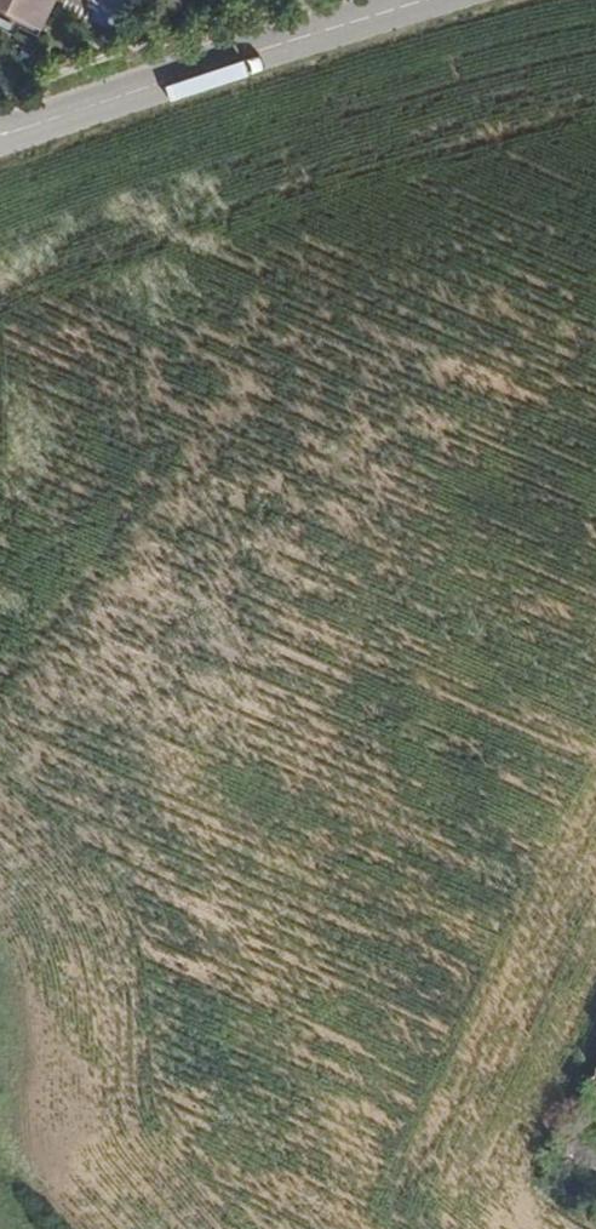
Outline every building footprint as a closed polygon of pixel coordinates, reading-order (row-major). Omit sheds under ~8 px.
[(8,20),(17,24),(35,33),(51,0),(0,0),(0,16),(8,20)] [(0,16),(0,28),(4,30),(8,20),(0,16)] [(8,20),(4,30),(13,34),(17,24),(8,20)] [(579,1104),(595,1113),(595,1070),(579,1104)]
